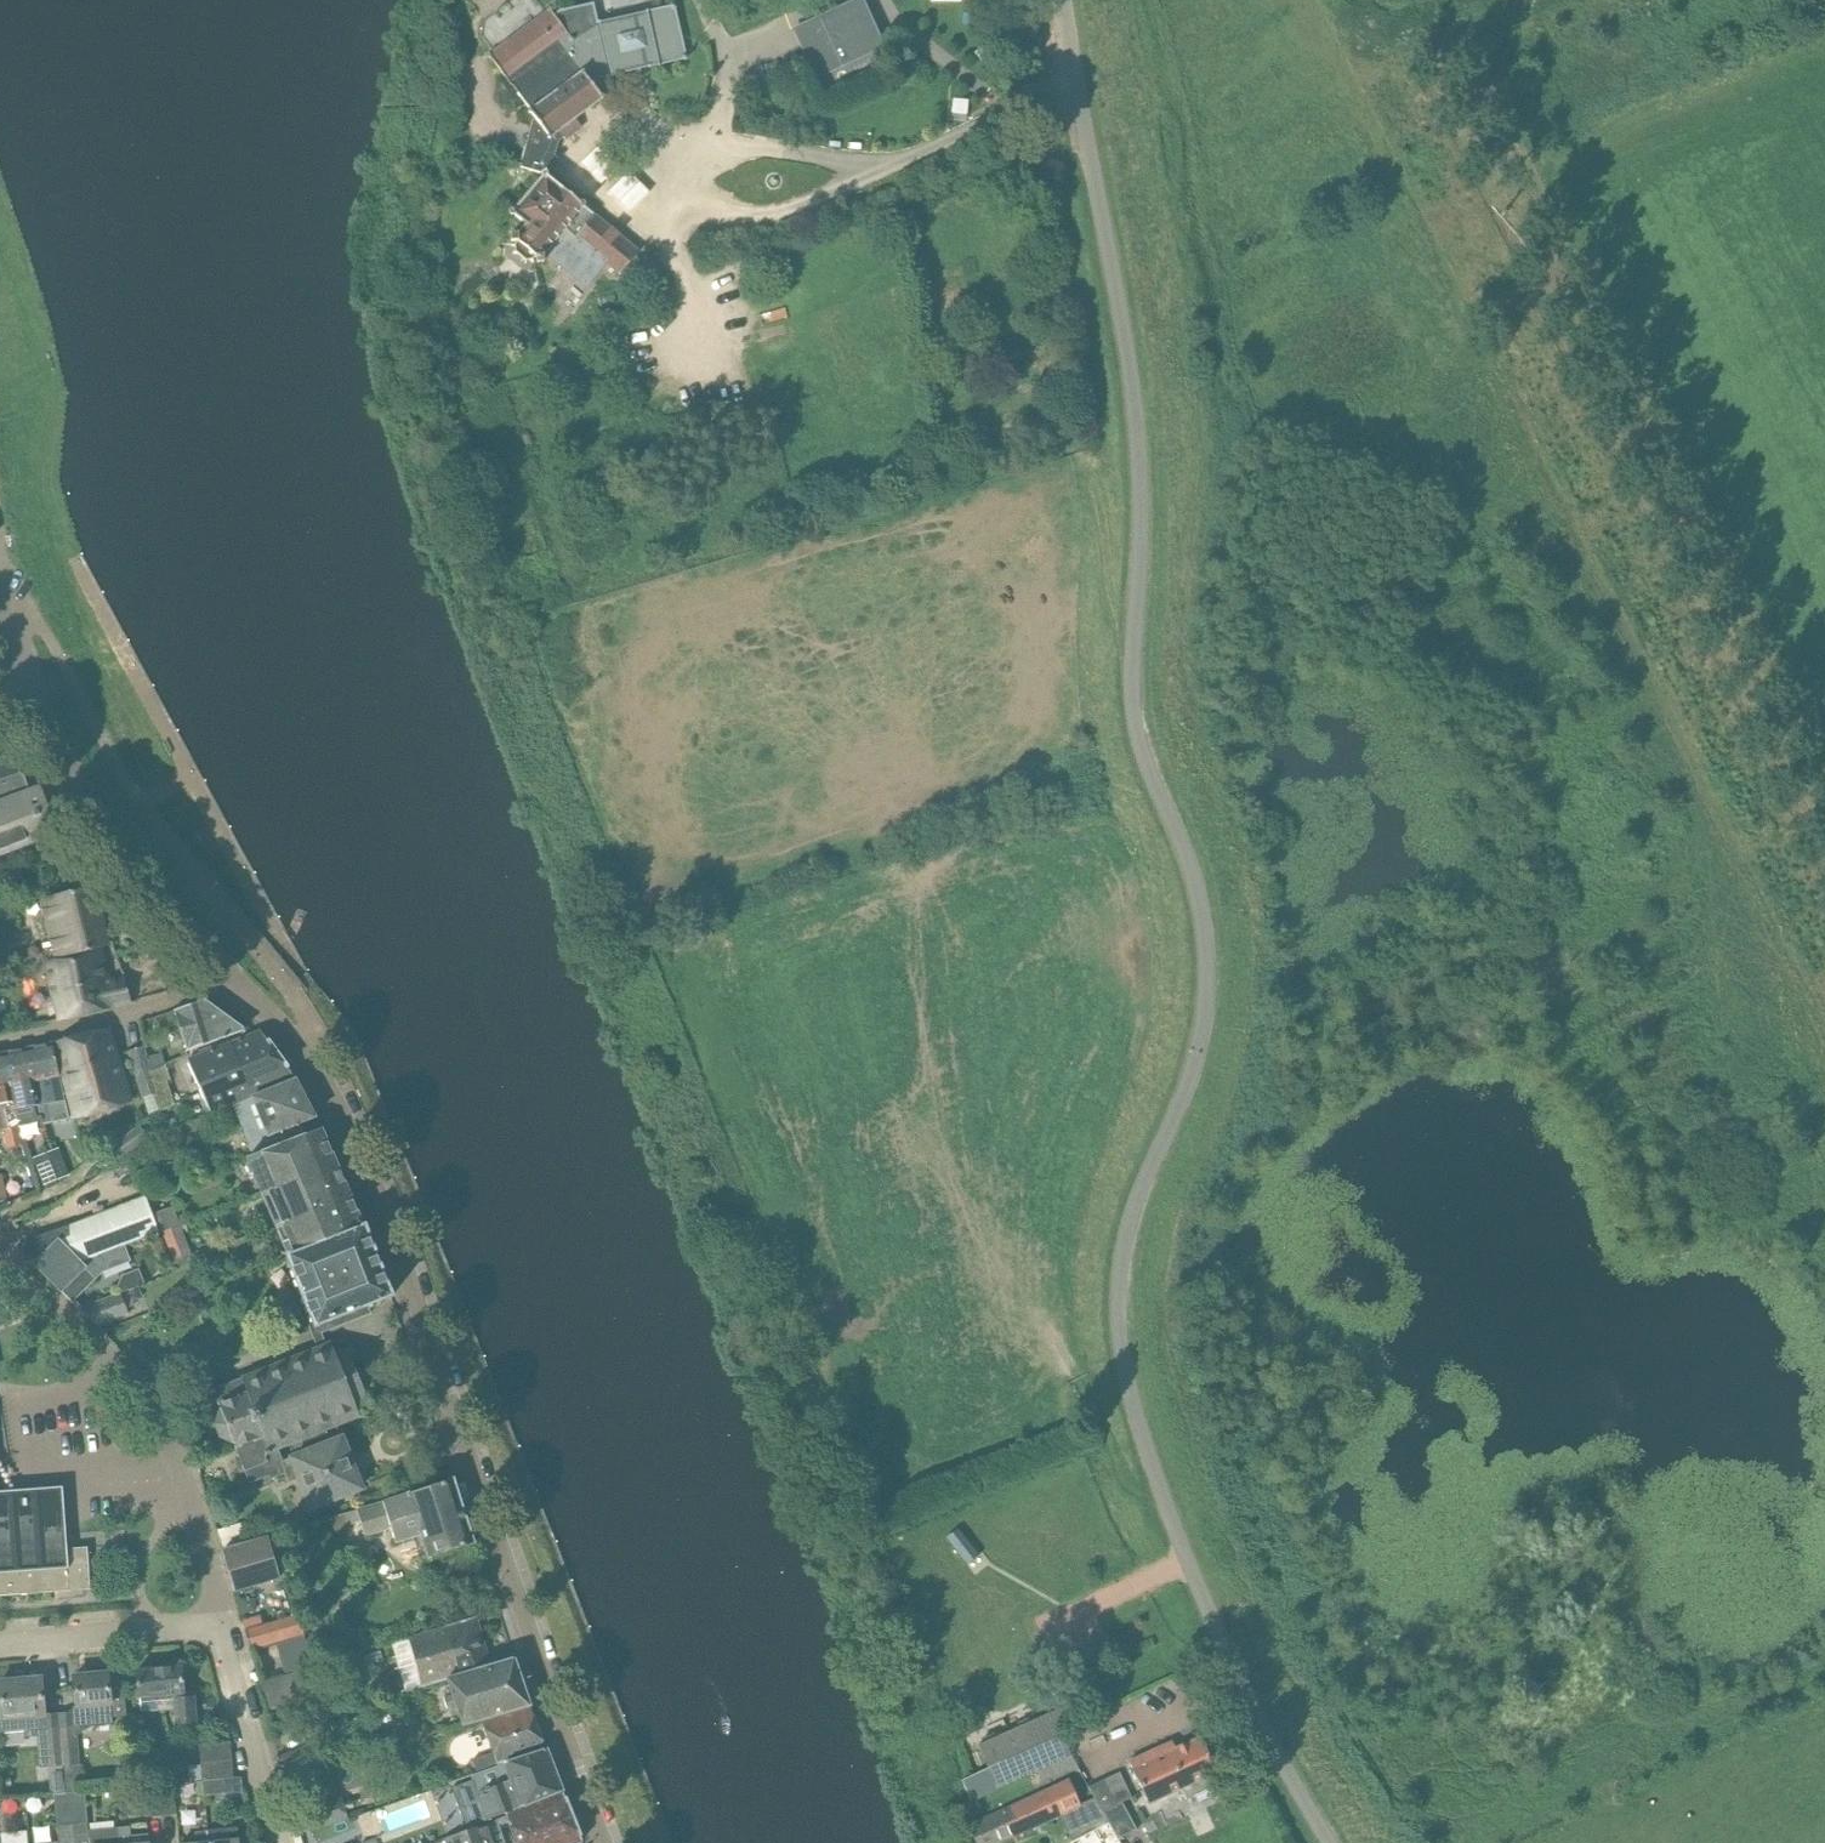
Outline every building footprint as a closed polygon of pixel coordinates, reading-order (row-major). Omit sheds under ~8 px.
[(794,29),(816,77),(882,47),(861,0),(858,0),(794,29)] [(544,14),(488,56),(511,86),(512,85),(531,110),(530,110),(529,110),(528,111),(528,112),(528,113),(530,114),(531,113),(535,119),(532,121),(520,167),(541,173),(542,176),(513,210),(512,209),(510,209),(509,211),(509,213),(511,215),(513,215),(514,214),(525,223),(517,233),(510,234),(511,241),(516,241),(516,242),(514,245),(514,252),(525,261),(532,260),(534,258),(536,257),(537,262),(543,261),(543,255),(544,253),(587,289),(608,264),(565,227),(581,208),(584,208),(585,206),(585,204),(583,202),(581,202),(581,203),(578,201),(578,196),(570,189),(565,190),(548,176),(559,141),(564,138),(564,139),(574,131),(568,123),(578,116),(602,98),(602,99),(603,99),(604,98),(604,97),(603,96),(602,96),(599,93),(603,91),(605,82),(603,77),(604,76),(684,58),(672,9),(599,25),(594,3),(560,11),(554,16),(549,9),(543,13),(544,14)] [(565,227),(608,264),(623,276),(641,253),(585,206),(584,208),(581,208),(565,227)] [(620,536),(609,539),(612,550),(624,546),(620,536)] [(29,789),(18,758),(0,764),(0,798),(29,789)] [(56,834),(36,789),(36,788),(29,791),(0,802),(0,855),(56,834)] [(107,945),(92,886),(41,899),(46,920),(40,922),(43,933),(49,932),(56,958),(107,945)] [(101,950),(44,963),(56,1005),(45,1008),(49,1021),(60,1019),(60,1020),(132,1002),(125,979),(109,983),(101,950)] [(205,999),(173,1010),(187,1051),(244,1030),(243,1028),(206,1001),(205,999)] [(131,1101),(108,1029),(54,1042),(75,1118),(131,1101)] [(261,1031),(257,1032),(188,1060),(191,1066),(187,1068),(192,1081),(196,1079),(199,1086),(273,1056),(279,1056),(261,1031)] [(42,1114),(44,1123),(68,1118),(52,1043),(27,1048),(42,1114)] [(128,1050),(138,1080),(147,1076),(145,1071),(152,1069),(148,1057),(145,1045),(128,1050)] [(18,1121),(18,1120),(42,1114),(27,1048),(1,1054),(17,1121),(18,1121)] [(162,1053),(148,1057),(152,1069),(153,1068),(165,1064),(162,1053)] [(3,1130),(4,1130),(18,1127),(17,1121),(1,1054),(0,1054),(0,1118),(3,1130)] [(210,1112),(294,1077),(279,1056),(199,1086),(210,1112)] [(152,1069),(145,1071),(147,1076),(150,1087),(166,1081),(171,1080),(165,1064),(153,1068),(152,1069)] [(143,1096),(152,1093),(150,1087),(147,1076),(138,1080),(143,1096)] [(257,1146),(260,1153),(306,1135),(302,1124),(316,1118),(296,1079),(233,1105),(250,1148),(257,1146)] [(150,1139),(140,1125),(108,1148),(118,1162),(150,1139)] [(18,1127),(4,1130),(7,1146),(21,1143),(18,1127)] [(322,1129),(306,1135),(260,1153),(260,1154),(251,1157),(263,1188),(335,1161),(322,1129)] [(47,1166),(38,1169),(43,1183),(55,1178),(66,1175),(56,1150),(49,1152),(43,1155),(47,1166)] [(263,1188),(276,1222),(350,1194),(335,1161),(263,1188)] [(276,1222),(289,1256),(363,1227),(359,1216),(350,1194),(276,1222)] [(79,1262),(157,1234),(159,1233),(146,1198),(67,1227),(68,1228),(23,1244),(24,1246),(39,1260),(36,1264),(71,1300),(94,1278),(79,1262)] [(171,1207),(157,1212),(163,1226),(163,1228),(177,1223),(176,1221),(171,1207)] [(177,1223),(163,1228),(175,1258),(189,1254),(177,1223)] [(363,1227),(289,1256),(298,1278),(302,1288),(296,1290),(299,1296),(304,1294),(308,1305),(316,1324),(317,1326),(372,1304),(392,1296),(384,1275),(380,1264),(385,1262),(383,1256),(377,1258),(373,1248),(365,1226),(363,1227)] [(123,1276),(118,1286),(121,1294),(145,1285),(139,1270),(123,1276)] [(121,1294),(80,1309),(97,1325),(128,1314),(121,1294)] [(373,1307),(372,1304),(317,1326),(316,1324),(310,1326),(318,1348),(304,1354),(302,1349),(289,1354),(291,1359),(282,1363),(280,1358),(267,1363),(269,1368),(266,1369),(265,1367),(263,1368),(264,1370),(243,1378),(243,1376),(241,1376),(242,1378),(213,1389),(221,1409),(216,1422),(214,1422),(214,1424),(216,1424),(220,1435),(219,1436),(220,1438),(222,1436),(234,1442),(242,1462),(277,1448),(301,1438),(314,1433),(337,1425),(359,1416),(360,1418),(362,1417),(357,1405),(368,1400),(370,1394),(368,1388),(362,1385),(354,1364),(356,1358),(354,1352),(347,1349),(335,1353),(330,1341),(328,1342),(329,1344),(325,1345),(320,1332),(370,1313),(369,1309),(373,1307)] [(285,1326),(289,1335),(304,1329),(300,1320),(285,1326)] [(179,1379),(198,1371),(193,1360),(175,1367),(179,1379)] [(307,1452),(282,1462),(277,1448),(242,1462),(250,1482),(269,1475),(270,1478),(285,1473),(288,1483),(300,1478),(311,1508),(361,1488),(342,1438),(320,1447),(314,1433),(301,1438),(307,1452)] [(427,1558),(473,1543),(453,1479),(357,1510),(366,1537),(391,1529),(396,1544),(421,1536),(427,1558)] [(49,1592),(90,1589),(87,1547),(67,1549),(62,1487),(0,1491),(0,1596),(49,1592)] [(332,1518),(337,1533),(351,1529),(346,1514),(332,1518)] [(946,1538),(967,1564),(979,1555),(958,1528),(946,1538)] [(267,1537),(222,1551),(234,1591),(279,1578),(267,1537)] [(245,1631),(250,1649),(304,1633),(299,1615),(245,1631)] [(478,1617),(392,1643),(406,1691),(451,1678),(493,1665),(478,1617)] [(493,1665),(451,1678),(456,1694),(446,1697),(449,1705),(458,1702),(464,1723),(530,1705),(514,1658),(493,1665)] [(181,1666),(137,1670),(139,1698),(174,1695),(176,1723),(196,1722),(193,1691),(184,1692),(181,1666)] [(1198,1666),(1187,1671),(1193,1685),(1204,1679),(1198,1666)] [(75,1725),(60,1726),(63,1765),(65,1785),(66,1791),(69,1791),(85,1790),(83,1763),(78,1764),(75,1734),(94,1723),(113,1722),(112,1714),(127,1713),(125,1696),(124,1680),(109,1682),(109,1672),(74,1676),(77,1712),(73,1712),(75,1725)] [(314,1694),(308,1675),(289,1680),(295,1699),(314,1694)] [(0,1703),(0,1734),(4,1733),(4,1731),(24,1730),(24,1738),(45,1736),(45,1728),(40,1678),(0,1681),(0,1689),(1,1703),(0,1703)] [(979,1747),(999,1790),(1047,1767),(1072,1756),(1062,1736),(1079,1728),(1068,1705),(979,1747)] [(494,1752),(473,1760),(476,1771),(545,1748),(531,1707),(483,1720),(494,1752)] [(48,1766),(63,1765),(60,1726),(45,1728),(45,1736),(48,1766)] [(1172,1742),(1129,1762),(1148,1803),(1217,1772),(1200,1737),(1175,1748),(1172,1742)] [(476,1778),(452,1786),(466,1827),(490,1818),(505,1812),(562,1790),(547,1749),(507,1763),(495,1767),(501,1783),(491,1787),(490,1785),(485,1787),(486,1789),(480,1791),(476,1778)] [(1053,1779),(1077,1768),(1072,1756),(1047,1767),(1053,1779)] [(202,1778),(233,1775),(232,1760),(201,1762),(202,1778)] [(233,1775),(202,1778),(204,1796),(235,1793),(233,1775)] [(174,1781),(158,1782),(161,1813),(177,1811),(174,1781)] [(1068,1781),(970,1826),(977,1842),(997,1842),(1079,1806),(1068,1781)] [(158,1782),(144,1784),(147,1814),(161,1813),(158,1782)] [(65,1785),(50,1786),(51,1793),(55,1792),(66,1791),(65,1785)] [(69,1791),(72,1822),(88,1820),(85,1790),(69,1791)] [(58,1823),(72,1822),(69,1791),(66,1791),(55,1792),(58,1823)] [(507,1814),(507,1816),(517,1842),(576,1842),(582,1841),(563,1793),(507,1814)] [(1060,1814),(1072,1842),(1071,1842),(1121,1842),(1118,1838),(1104,1812),(1096,1798),(1079,1806),(1060,1814)] [(292,1811),(297,1833),(347,1821),(341,1799),(292,1811)] [(1122,1803),(1104,1812),(1118,1838),(1136,1829),(1122,1803)] [(449,1842),(504,1842),(497,1820),(481,1826),(468,1831),(448,1838),(449,1842)] [(207,1830),(209,1842),(238,1842),(237,1826),(207,1829),(207,1830)] [(130,1835),(130,1829),(117,1831),(119,1842),(149,1842),(148,1833),(130,1835)] [(207,1830),(195,1832),(196,1842),(193,1842),(209,1842),(207,1830)] [(88,1834),(88,1842),(119,1842),(117,1831),(88,1834)]
